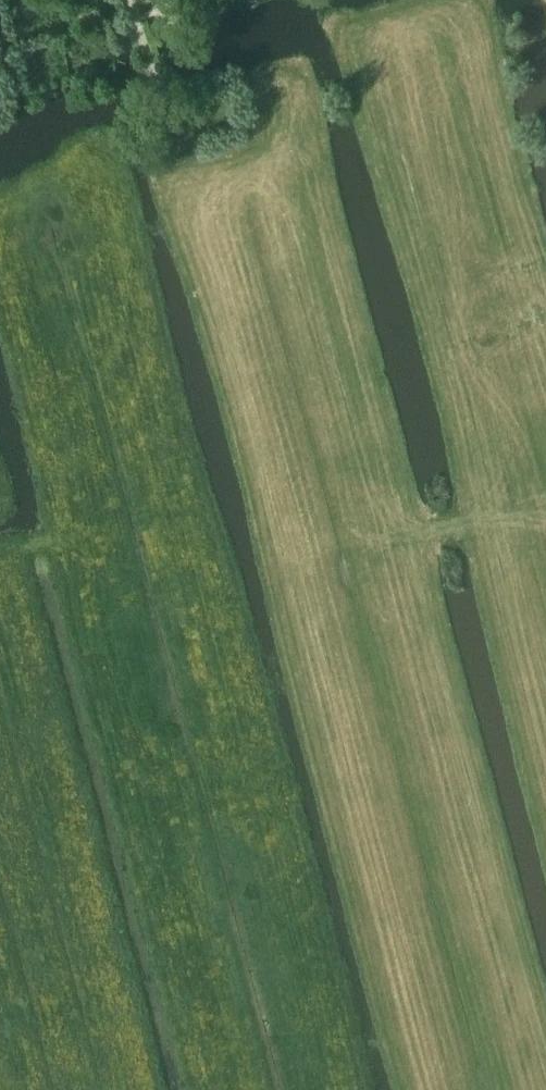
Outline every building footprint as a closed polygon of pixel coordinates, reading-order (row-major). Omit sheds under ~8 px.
[(152,2),(149,6),(152,11),(156,14),(161,12),(162,7),(161,3),(158,0),(152,2)]
